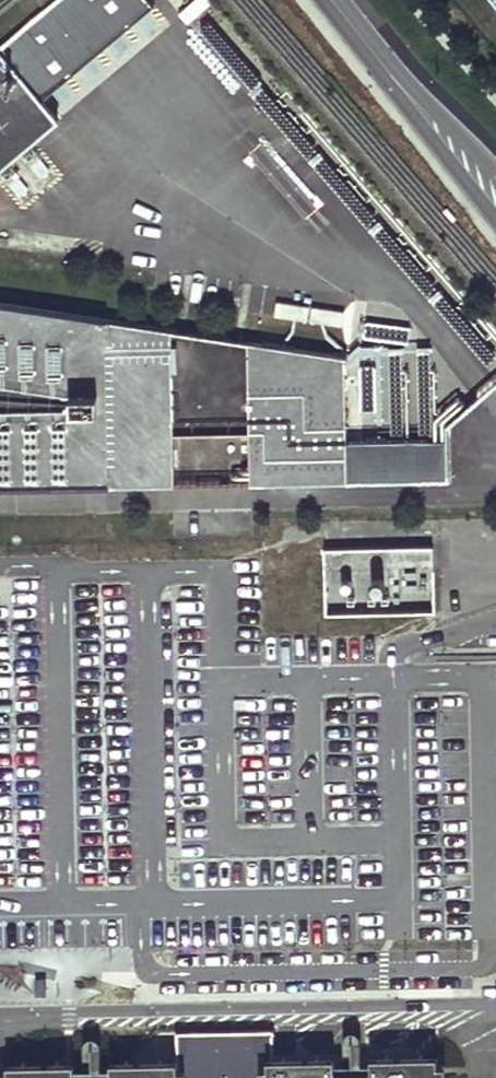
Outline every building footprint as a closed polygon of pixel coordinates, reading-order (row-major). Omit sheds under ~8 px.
[(61,118),(39,92),(150,0),(57,0),(0,47),(0,169),(61,118)] [(0,303),(0,486),(175,483),(174,433),(250,431),(251,482),(451,480),(448,425),(436,411),(430,350),(359,346),(345,355),(0,303)] [(432,551),(324,551),(324,614),(432,614),(432,551)] [(250,1077),(249,1027),(198,1028),(199,1077),(239,1077),(250,1077)] [(387,1070),(423,1069),(423,1053),(387,1053),(387,1070)] [(297,1072),(320,1071),(320,1055),(284,1056),(284,1072),(297,1072)] [(180,1074),(164,1074),(164,1058),(127,1059),(128,1075),(60,1076),(60,1060),(24,1061),(25,1077),(9,1077),(180,1077),(180,1074)] [(433,1069),(423,1069),(387,1070),(320,1071),(297,1072),(284,1072),(274,1072),(274,1077),(433,1077),(433,1069)]
